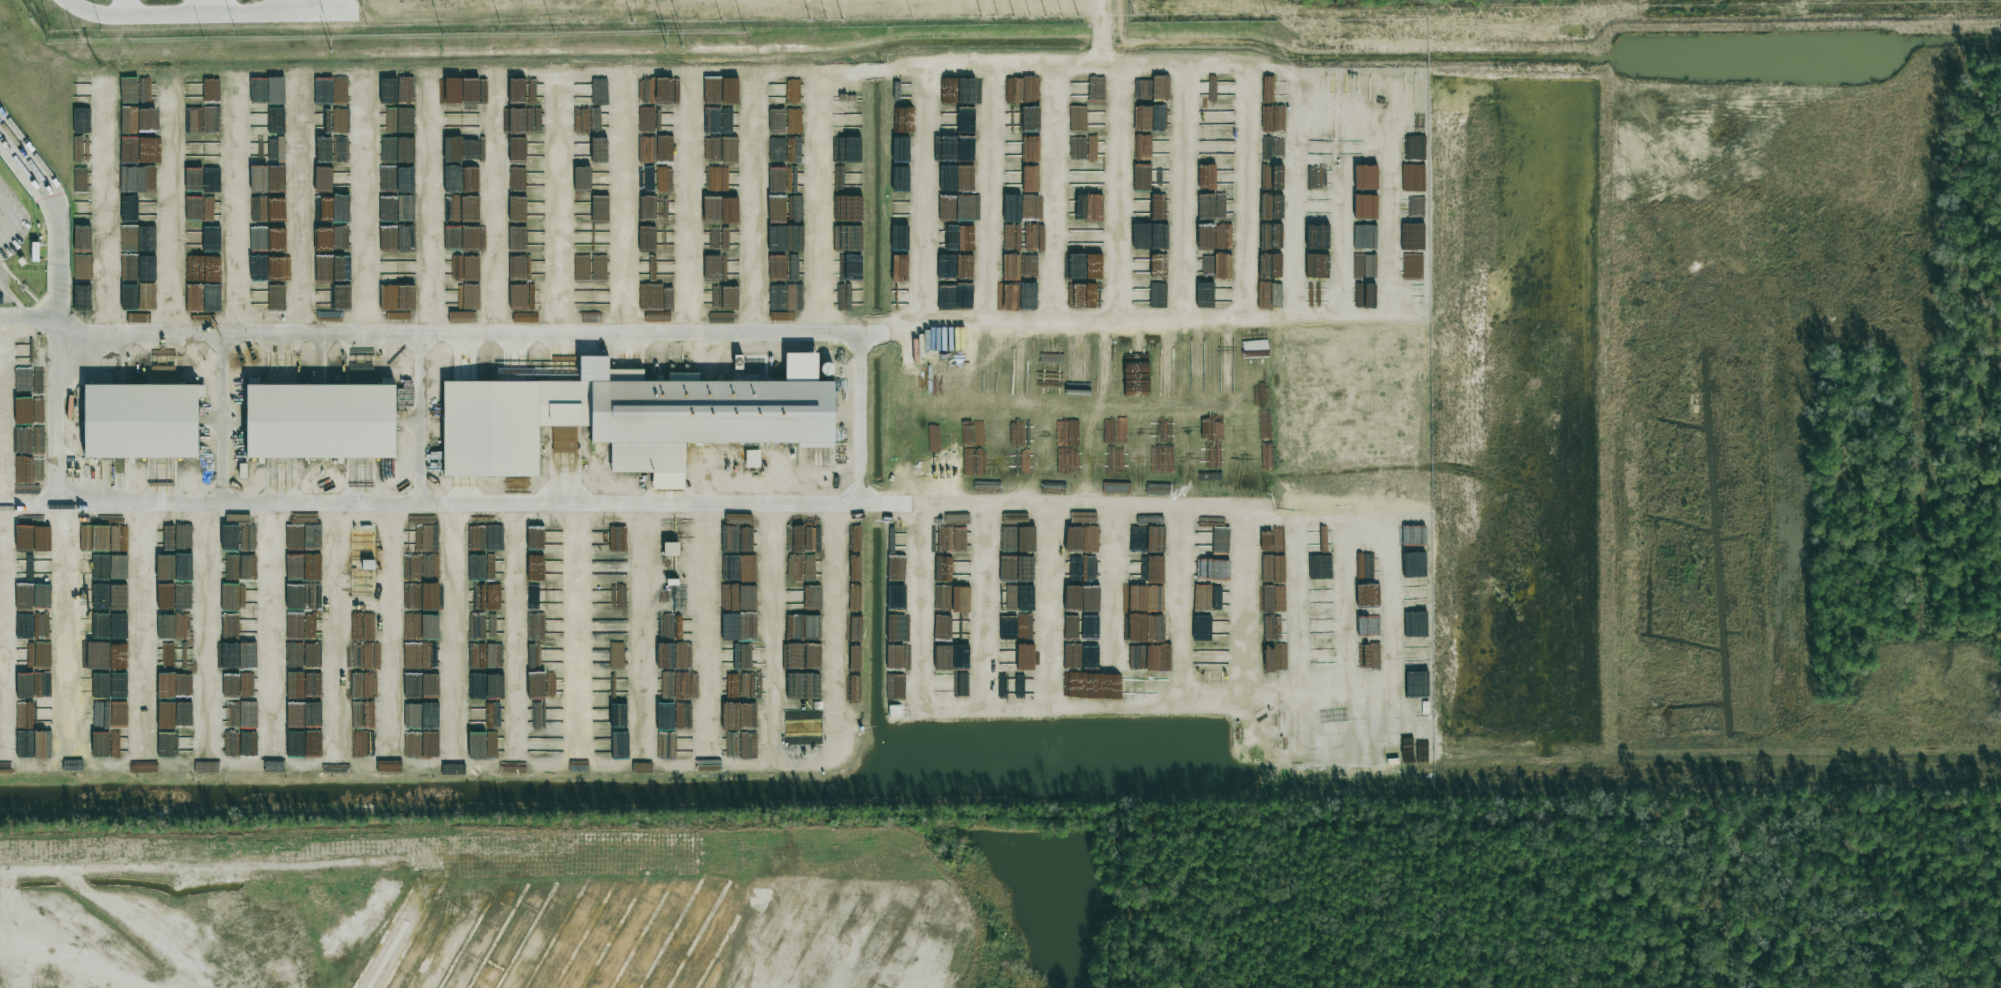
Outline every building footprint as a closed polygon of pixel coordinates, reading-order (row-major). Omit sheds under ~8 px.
[(443,381),(442,476),(538,477),(538,426),(585,426),(586,419),(584,419),(585,410),(591,410),(590,443),(611,443),(611,472),(652,472),(652,489),(684,489),(685,442),(834,443),(834,381),(816,381),(817,355),(785,354),(785,382),(699,381),(699,374),(668,373),(668,381),(643,381),(644,369),(608,369),(608,356),(579,356),(579,382),(443,381)] [(502,357),(503,380),(527,380),(526,356),(502,357)] [(246,458),(395,458),(395,385),(293,385),(293,357),(269,357),(269,385),(246,385),(246,458)] [(84,384),(83,457),(197,458),(198,397),(205,397),(205,385),(84,384)] [(759,468),(760,450),(746,450),(745,468),(759,468)]
